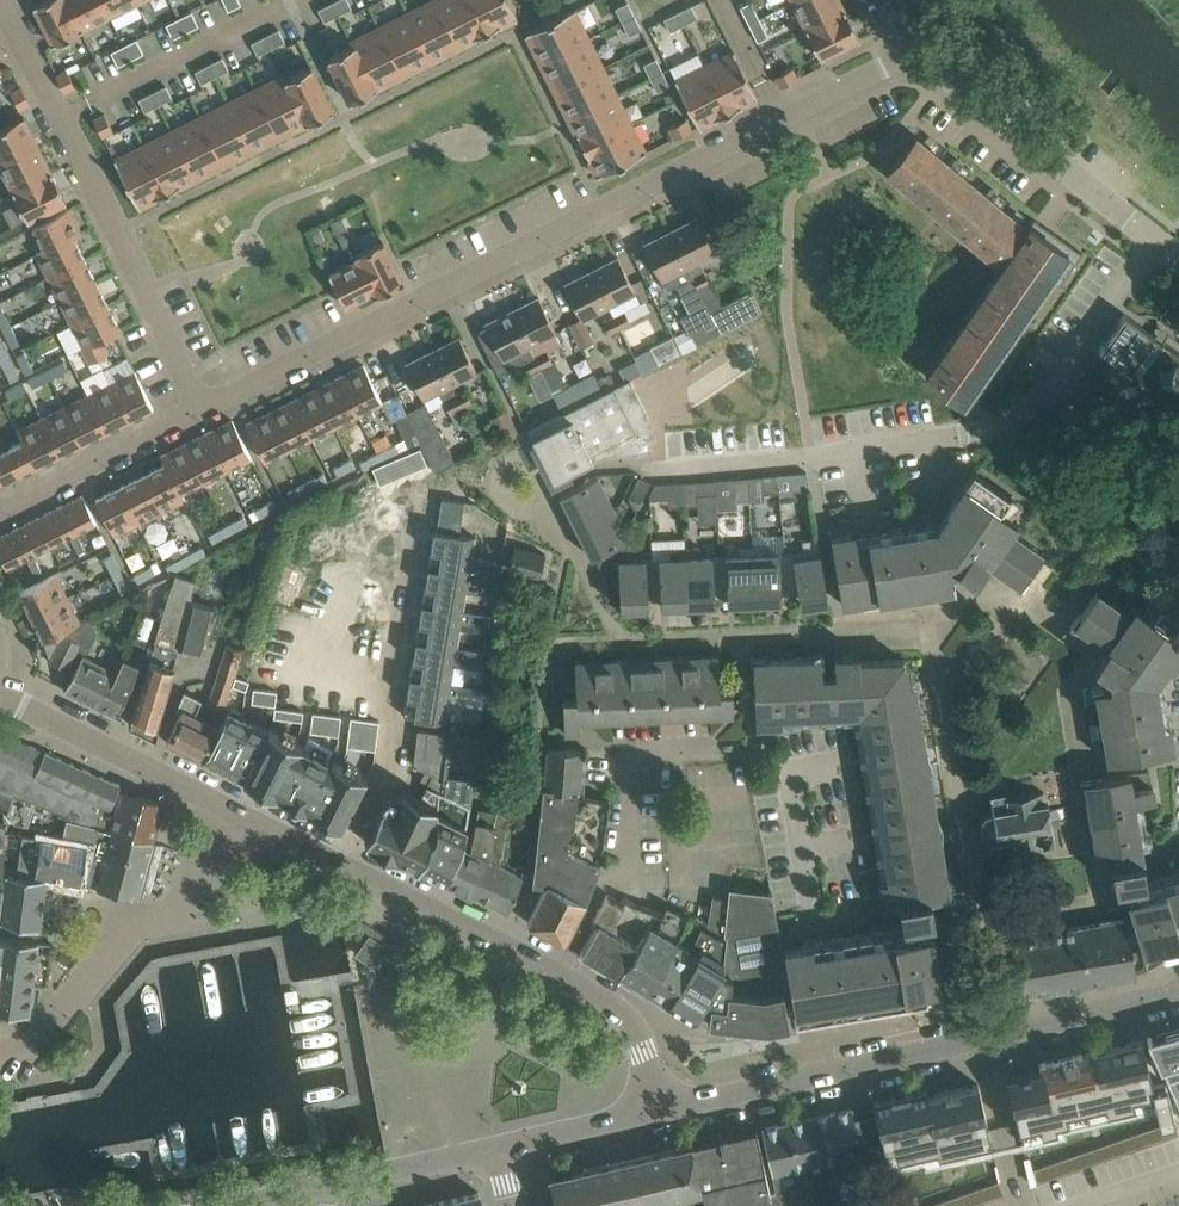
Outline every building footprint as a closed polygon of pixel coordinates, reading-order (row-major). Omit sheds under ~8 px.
[(82,29),(67,0),(43,0),(34,5),(40,18),(53,42),(53,43),(82,29)] [(109,15),(102,0),(67,0),(82,29),(83,28),(109,15)] [(137,2),(136,0),(102,0),(109,15),(137,2)] [(240,0),(224,0),(229,10),(241,4),(240,0)] [(352,8),(348,0),(336,0),(332,2),(338,14),(352,8)] [(460,46),(437,0),(433,0),(408,12),(432,60),(460,46)] [(488,32),(472,0),(437,0),(460,46),(488,32)] [(517,17),(509,0),(472,0),(488,32),(517,17)] [(846,10),(840,0),(797,0),(793,2),(807,30),(816,25),(846,10)] [(749,24),(760,18),(753,4),(751,1),(740,6),(749,24)] [(325,21),(338,14),(332,2),(319,9),(318,9),(325,21)] [(622,21),(635,15),(628,2),(619,6),(616,8),(622,21)] [(698,17),(696,13),(692,5),(678,12),(684,24),(698,17)] [(589,38),(574,9),(527,33),(541,62),(589,38)] [(830,53),(860,38),(846,10),(816,25),(807,30),(821,58),(822,57),(830,53)] [(199,25),(192,11),(179,17),(186,31),(198,25),(199,25)] [(404,74),(432,60),(408,12),(380,26),(404,74)] [(684,24),(678,12),(664,19),(670,31),(684,24)] [(629,35),(642,29),(635,15),(622,21),(629,35)] [(174,37),(186,31),(179,17),(166,24),(167,24),(173,38),(174,37)] [(758,41),(768,36),(760,19),(760,18),(749,24),(758,41)] [(376,88),(404,74),(380,26),(351,41),(352,44),(354,44),(376,88)] [(272,48),(285,41),(279,29),(278,29),(265,35),(272,48)] [(258,55),(272,48),(265,35),(252,42),(258,55)] [(144,52),(137,39),(137,38),(124,45),(131,59),(143,52),(144,52)] [(555,90),(603,66),(589,38),(541,62),(555,90)] [(351,101),(376,88),(354,44),(352,44),(329,57),(351,101)] [(119,65),(131,59),(124,45),(111,51),(118,65),(119,65)] [(758,98),(736,55),(734,51),(705,65),(729,113),(758,98)] [(215,76),(229,69),(223,57),(222,57),(209,63),(215,76)] [(663,71),(662,69),(656,58),(645,63),(644,64),(651,78),(663,71)] [(202,83),(215,76),(209,63),(196,70),(195,70),(202,83)] [(309,122),(333,109),(311,65),(311,66),(288,77),(287,78),(309,122)] [(699,127),(729,113),(705,65),(676,80),(678,84),(698,126),(699,127)] [(569,118),(617,94),(603,66),(555,90),(569,118)] [(798,77),(797,76),(793,67),(775,76),(781,86),(784,85),(798,77)] [(76,86),(69,73),(67,69),(57,74),(64,88),(65,92),(76,86)] [(658,91),(670,85),(663,71),(651,78),(658,91)] [(287,78),(288,77),(286,74),(257,88),(281,136),(309,122),(287,78)] [(159,104),(172,97),(166,85),(153,92),(159,104)] [(30,103),(22,86),(11,91),(13,94),(20,109),(30,103)] [(252,150),(281,136),(257,88),(229,103),(252,150)] [(145,111),(159,104),(153,92),(140,98),(139,99),(145,111)] [(584,146),(631,123),(617,94),(569,118),(584,146)] [(224,164),(252,150),(229,103),(200,117),(224,164)] [(103,136),(114,131),(105,113),(94,118),(103,136)] [(24,116),(23,117),(0,128),(0,164),(6,161),(38,144),(31,130),(24,116)] [(196,178),(224,164),(200,117),(197,119),(172,131),(196,178)] [(692,129),(687,119),(687,118),(671,126),(669,127),(674,137),(692,129)] [(646,152),(631,123),(584,146),(598,176),(646,152)] [(168,192),(196,178),(172,131),(144,145),(168,192)] [(918,136),(887,173),(1000,266),(926,373),(965,400),(971,391),(984,373),(1016,326),(1029,308),(1050,278),(1058,283),(1060,285),(1083,252),(1036,219),(1034,218),(1028,227),(1026,226),(1018,219),(1011,213),(1001,205),(986,192),(965,175),(950,163),(941,155),(938,153),(937,152),(930,146),(918,136)] [(52,172),(38,144),(6,161),(0,164),(0,165),(13,191),(20,188),(52,172)] [(144,145),(115,160),(138,207),(168,192),(144,145)] [(66,200),(64,195),(52,172),(20,188),(13,191),(28,220),(34,217),(45,211),(67,201),(66,200)] [(359,225),(372,218),(365,205),(352,211),(359,225)] [(82,231),(75,218),(69,206),(68,207),(68,208),(32,225),(45,250),(82,231)] [(342,216),(331,221),(338,234),(348,229),(342,216)] [(700,259),(715,252),(707,236),(716,232),(708,217),(700,222),(698,217),(671,231),(688,265),(700,259)] [(48,277),(85,258),(74,237),(83,233),(82,231),(45,250),(46,251),(37,256),(48,277)] [(688,265),(671,231),(644,244),(667,289),(677,284),(690,312),(680,317),(690,335),(691,334),(716,322),(711,312),(700,288),(688,265)] [(355,255),(376,296),(404,282),(384,241),(355,255)] [(375,296),(376,296),(355,255),(357,260),(329,274),(346,306),(373,292),(375,296)] [(636,291),(629,278),(619,257),(592,271),(609,305),(636,291)] [(60,300),(97,282),(85,258),(48,277),(60,300)] [(706,270),(700,259),(688,265),(700,288),(710,283),(705,271),(706,270)] [(584,317),(609,305),(592,271),(565,284),(582,318),(569,324),(581,347),(595,340),(584,317)] [(71,324),(109,305),(97,282),(60,300),(71,324)] [(752,291),(711,312),(716,322),(721,332),(762,311),(752,291)] [(561,341),(539,297),(512,310),(529,345),(534,354),(545,349),(561,341)] [(102,339),(116,331),(121,329),(109,305),(71,324),(83,348),(92,344),(102,339)] [(12,324),(4,308),(0,310),(0,321),(4,328),(12,324)] [(614,315),(621,328),(631,323),(625,309),(614,315)] [(503,358),(529,345),(512,310),(485,324),(503,358)] [(1095,357),(1105,363),(1106,368),(1109,391),(1112,404),(1117,403),(1134,401),(1152,398),(1157,391),(1167,398),(1172,402),(1176,397),(1178,400),(1178,352),(1166,343),(1163,340),(1164,339),(1156,334),(1156,335),(1125,313),(1099,349),(1100,350),(1095,357)] [(609,333),(621,328),(614,315),(603,320),(609,333)] [(725,364),(771,340),(760,319),(714,342),(725,364)] [(13,347),(21,343),(12,324),(4,328),(13,347)] [(643,372),(683,353),(674,336),(651,347),(656,357),(640,365),(643,372)] [(450,384),(451,384),(477,371),(460,337),(433,350),(450,384)] [(92,344),(99,358),(109,353),(102,339),(92,344)] [(12,360),(2,341),(0,342),(0,358),(4,365),(12,360)] [(89,363),(99,358),(92,344),(83,348),(82,348),(89,363)] [(534,354),(541,368),(552,363),(545,349),(534,354)] [(456,394),(451,384),(450,384),(433,350),(406,364),(423,398),(440,389),(451,413),(462,408),(456,394)] [(26,374),(34,369),(26,352),(18,356),(26,374)] [(531,374),(541,368),(534,354),(524,360),(531,374)] [(51,377),(68,368),(64,359),(46,369),(51,377)] [(12,360),(4,365),(12,381),(21,376),(12,360)] [(382,401),(375,386),(364,364),(340,376),(358,413),(381,401),(382,401)] [(546,378),(541,368),(531,374),(528,376),(533,385),(546,378)] [(33,387),(51,377),(46,369),(28,378),(33,387)] [(111,383),(130,420),(154,408),(135,371),(111,383)] [(561,389),(554,393),(561,407),(563,412),(601,393),(604,392),(601,387),(597,378),(594,373),(568,386),(561,389)] [(335,425),(358,413),(340,376),(317,388),(335,425)] [(529,429),(554,480),(606,454),(637,453),(637,454),(638,454),(638,451),(651,450),(650,437),(654,437),(654,435),(652,435),(651,423),(653,423),(631,379),(604,392),(601,393),(563,412),(529,429)] [(24,381),(5,390),(10,398),(28,389),(24,381)] [(107,431),(130,420),(111,383),(88,394),(107,431)] [(312,436),(335,425),(317,388),(293,399),(312,436)] [(456,394),(462,408),(472,403),(466,390),(456,394)] [(382,401),(381,401),(390,422),(395,419),(408,447),(420,441),(407,413),(398,393),(382,401)] [(84,443),(107,431),(88,394),(65,406),(84,443)] [(289,448),(312,436),(293,399),(270,411),(289,448)] [(438,470),(456,462),(426,404),(407,413),(420,441),(433,469),(438,470)] [(61,454),(84,443),(65,406),(42,418),(61,454)] [(264,460),(289,448),(270,411),(246,423),(264,460)] [(493,418),(503,440),(518,433),(507,411),(493,418)] [(37,466),(61,454),(42,418),(18,429),(26,445),(37,466)] [(250,455),(237,428),(233,419),(209,431),(226,467),(250,455)] [(203,478),(226,467),(209,431),(186,443),(203,478)] [(379,451),(383,458),(400,449),(396,442),(379,451)] [(180,490),(203,478),(186,443),(162,455),(180,490)] [(19,471),(21,474),(37,466),(26,445),(0,459),(0,481),(19,471)] [(428,464),(420,447),(411,451),(418,468),(428,464)] [(365,467),(383,458),(379,451),(367,457),(362,460),(365,467)] [(418,468),(411,451),(401,455),(409,472),(418,468)] [(171,495),(180,490),(162,455),(161,455),(165,464),(143,475),(162,512),(176,505),(171,495)] [(409,472),(401,455),(392,459),(399,476),(409,472)] [(339,474),(358,465),(353,456),(335,466),(339,474)] [(399,476),(392,459),(382,463),(389,480),(399,476)] [(389,480),(382,463),(373,467),(380,484),(389,480)] [(846,535),(831,537),(831,538),(843,604),(866,600),(865,593),(877,591),(879,597),(902,594),(901,587),(914,585),(915,591),(938,587),(936,581),(952,579),(952,576),(959,575),(963,570),(975,579),(988,561),(1008,575),(1013,568),(1026,577),(1038,559),(1044,552),(1017,533),(1011,529),(1017,520),(1008,513),(1002,509),(1006,503),(1011,496),(976,472),(974,471),(974,470),(952,501),(948,507),(951,509),(940,525),(939,526),(940,527),(936,532),(930,528),(847,542),(846,535)] [(310,490),(330,480),(325,471),(306,481),(310,490)] [(794,490),(810,489),(807,471),(778,474),(779,492),(780,498),(795,496),(794,490)] [(630,538),(617,513),(598,474),(561,493),(573,518),(579,515),(586,529),(580,531),(593,557),(595,556),(610,584),(619,584),(618,556),(612,556),(608,549),(629,538),(630,538)] [(765,493),(779,492),(778,474),(749,477),(750,501),(765,500),(764,493),(765,492),(765,493)] [(139,524),(162,512),(143,475),(120,486),(139,524)] [(736,501),(750,501),(749,477),(716,480),(716,493),(736,492),(736,501)] [(698,494),(716,493),(716,480),(697,481),(683,482),(684,506),(698,505),(698,494)] [(293,499),(310,490),(306,481),(289,490),(293,499)] [(670,506),(684,506),(683,482),(655,483),(650,495),(650,499),(669,498),(670,506)] [(115,536),(139,524),(120,486),(96,498),(115,536)] [(96,520),(87,503),(83,495),(60,506),(73,532),(78,529),(96,520)] [(261,516),(278,507),(273,499),(257,508),(261,516)] [(434,532),(428,570),(500,581),(502,564),(471,559),(475,538),(459,536),(464,504),(442,500),(437,532),(434,532)] [(51,543),(51,542),(73,532),(60,506),(38,517),(51,543)] [(232,532),(250,523),(245,514),(227,523),(232,532)] [(29,554),(51,543),(38,517),(16,528),(29,554)] [(215,541),(232,532),(227,523),(210,533),(215,541)] [(29,554),(16,528),(0,536),(0,553),(7,566),(26,556),(26,555),(29,554)] [(815,604),(830,605),(830,604),(829,604),(818,537),(802,540),(804,549),(786,552),(789,593),(799,591),(801,605),(815,603),(815,604)] [(654,599),(653,558),(634,559),(634,550),(633,544),(632,544),(629,538),(608,549),(612,556),(618,556),(619,584),(621,610),(620,610),(621,612),(635,608),(635,606),(649,605),(648,600),(654,599)] [(508,568),(539,576),(546,553),(515,544),(508,568)] [(728,602),(755,600),(752,544),(737,545),(738,554),(719,555),(721,596),(727,596),(728,602)] [(789,593),(786,552),(768,553),(767,544),(752,544),(755,600),(782,599),(782,593),(789,593)] [(183,556),(187,563),(206,553),(202,545),(183,556)] [(661,605),(688,603),(686,547),(670,548),(671,557),(653,558),(654,599),(661,599),(661,605)] [(721,596),(719,555),(701,556),(701,547),(686,547),(688,603),(715,602),(715,596),(721,596)] [(112,576),(122,571),(113,552),(103,557),(112,576)] [(170,572),(187,563),(183,556),(166,565),(170,572)] [(140,581),(158,572),(153,564),(136,573),(140,581)] [(428,570),(422,605),(463,612),(466,593),(498,598),(500,581),(428,570)] [(121,594),(131,589),(122,571),(112,576),(121,594)] [(32,616),(68,597),(56,573),(19,592),(32,616)] [(191,600),(196,580),(176,574),(156,641),(178,649),(179,649),(191,600)] [(1080,615),(1092,624),(1087,632),(1107,646),(1094,664),(1106,673),(1103,677),(1105,685),(1102,685),(1104,701),(1098,702),(1102,725),(1109,724),(1111,737),(1104,738),(1108,761),(1175,750),(1172,735),(1164,737),(1163,731),(1164,731),(1158,690),(1151,685),(1155,680),(1156,681),(1157,680),(1168,663),(1172,666),(1176,660),(1178,656),(1178,616),(1161,603),(1156,609),(1152,616),(1136,605),(1130,614),(1097,590),(1080,615)] [(63,630),(81,622),(68,597),(32,616),(44,640),(63,630)] [(191,600),(179,649),(205,656),(217,606),(191,600)] [(422,605),(417,642),(457,649),(460,630),(493,635),(494,628),(495,617),(463,612),(422,605)] [(79,647),(89,651),(98,632),(91,617),(81,622),(63,630),(65,633),(51,660),(68,669),(79,647)] [(223,710),(233,682),(234,682),(236,676),(245,649),(247,649),(252,632),(233,626),(228,643),(227,643),(217,676),(219,677),(209,705),(223,710)] [(417,642),(411,679),(451,685),(454,667),(488,672),(490,654),(457,649),(417,642)] [(886,905),(900,903),(932,898),(944,896),(942,880),(948,879),(942,842),(935,843),(931,816),(937,814),(931,777),(924,779),(920,751),(926,750),(920,713),(914,714),(904,658),(860,660),(859,652),(836,653),(836,668),(822,669),(822,662),(806,663),(806,657),(769,658),(769,664),(754,665),(756,724),(790,722),(790,715),(856,712),(855,707),(858,707),(891,890),(884,891),(886,905)] [(99,707),(116,673),(82,656),(65,691),(99,707)] [(719,713),(734,712),(733,691),(720,691),(719,662),(703,663),(703,661),(683,662),(683,656),(681,656),(682,664),(668,665),(668,662),(648,663),(648,661),(646,661),(646,663),(627,664),(627,666),(613,667),(612,659),(611,659),(611,665),(591,666),(591,668),(575,668),(577,697),(564,698),(565,733),(580,732),(579,712),(719,706),(719,713)] [(117,716),(127,695),(142,666),(124,657),(116,673),(99,707),(117,716)] [(163,702),(172,672),(149,665),(134,713),(129,722),(156,736),(159,726),(157,725),(163,702)] [(234,682),(233,685),(247,689),(247,687),(249,681),(236,676),(234,682)] [(411,679),(405,717),(445,723),(449,701),(483,707),(486,691),(451,685),(411,679)] [(254,688),(252,702),(261,703),(263,689),(254,688)] [(263,689),(261,703),(276,705),(278,691),(263,689)] [(201,758),(212,737),(218,725),(194,713),(200,700),(185,693),(178,708),(182,710),(167,741),(201,758)] [(275,707),(274,717),(289,719),(290,709),(275,707)] [(229,708),(203,759),(205,760),(205,758),(244,777),(244,779),(278,796),(279,794),(308,809),(307,810),(342,827),(342,826),(341,825),(365,776),(366,777),(367,776),(333,759),(332,760),(303,746),(303,744),(269,728),(268,729),(229,710),(230,708),(229,708)] [(290,709),(289,719),(303,720),(304,711),(290,709)] [(313,712),(312,722),(327,724),(328,714),(313,712)] [(328,714),(327,724),(340,725),(342,716),(328,714)] [(351,717),(350,727),(364,728),(365,719),(351,717)] [(365,719),(364,728),(378,730),(380,721),(365,719)] [(312,722),(311,731),(326,733),(327,724),(312,722)] [(327,724),(326,733),(339,735),(340,725),(327,724)] [(350,727),(349,736),(363,738),(364,728),(350,727)] [(363,738),(377,740),(378,730),(364,728),(363,738)] [(468,819),(479,736),(449,733),(418,729),(414,763),(413,764),(433,774),(427,784),(439,789),(438,805),(438,811),(437,832),(420,867),(446,879),(463,845),(467,826),(468,819)] [(0,733),(0,791),(2,792),(0,798),(0,805),(10,808),(8,814),(16,823),(28,826),(45,831),(48,821),(32,816),(36,802),(68,814),(67,818),(112,829),(117,815),(119,805),(113,803),(121,784),(0,733)] [(349,736),(347,746),(362,747),(363,738),(349,736)] [(363,738),(362,747),(376,749),(377,740),(363,738)] [(582,750),(550,748),(549,748),(545,785),(579,790),(582,750)] [(1149,769),(1090,779),(1090,781),(1093,780),(1096,795),(1087,796),(1092,828),(1098,827),(1100,836),(1093,837),(1097,856),(1103,855),(1105,866),(1112,865),(1116,887),(1131,884),(1132,894),(1129,896),(1145,949),(1160,944),(1163,953),(1178,948),(1178,871),(1147,881),(1141,844),(1140,844),(1139,837),(1140,836),(1137,816),(1136,816),(1134,808),(1135,808),(1135,803),(1155,799),(1153,785),(1151,785),(1149,769)] [(439,789),(427,784),(421,798),(400,787),(383,804),(366,840),(420,867),(437,832),(438,811),(438,805),(439,789)] [(600,863),(600,860),(604,837),(580,834),(582,821),(576,820),(579,790),(545,785),(536,875),(548,881),(528,922),(531,923),(532,922),(530,921),(532,917),(568,935),(566,939),(565,938),(564,940),(567,941),(588,900),(600,863)] [(162,802),(158,801),(123,792),(119,805),(117,815),(112,829),(152,839),(162,802)] [(994,839),(998,839),(1000,854),(1017,851),(1017,846),(1054,840),(1048,801),(1046,802),(1044,792),(1009,797),(1008,793),(991,796),(993,810),(990,811),(988,812),(986,814),(984,816),(982,818),(981,820),(981,823),(981,824),(981,826),(981,828),(982,830),(983,832),(984,834),(986,836),(987,837),(989,838),(992,839),(994,839)] [(489,858),(495,810),(479,807),(476,821),(468,819),(467,826),(463,845),(446,879),(445,880),(472,893),(489,858)] [(503,856),(508,812),(495,810),(489,858),(472,893),(508,911),(523,876),(500,863),(501,855),(503,856)] [(152,839),(112,829),(67,818),(64,834),(96,841),(85,884),(137,894),(152,839)] [(81,884),(85,860),(87,845),(24,833),(19,863),(36,866),(35,876),(46,878),(81,884)] [(35,876),(6,871),(0,918),(0,920),(16,924),(16,926),(40,929),(46,878),(35,876)] [(783,947),(772,892),(730,887),(729,898),(713,895),(708,924),(726,935),(726,941),(702,926),(691,948),(698,953),(668,1002),(693,1017),(700,1007),(704,1009),(709,1010),(708,1020),(725,1021),(744,1023),(745,1030),(790,1022),(784,990),(791,988),(784,947),(783,947)] [(635,902),(631,899),(625,896),(623,903),(608,894),(593,919),(595,920),(592,927),(594,928),(581,950),(619,972),(651,923),(653,925),(658,923),(659,923),(664,912),(635,902)] [(935,919),(932,898),(900,903),(904,927),(794,946),(786,947),(798,1015),(796,1016),(796,1019),(809,1017),(925,998),(924,988),(942,986),(932,931),(925,932),(923,922),(935,919)] [(677,940),(675,938),(688,918),(667,904),(664,912),(659,923),(658,923),(653,925),(651,923),(619,972),(648,990),(677,940)] [(384,934),(362,919),(358,916),(357,916),(362,944),(357,952),(365,958),(370,986),(371,986),(389,959),(383,955),(380,941),(384,934)] [(1078,985),(1134,976),(1124,920),(1069,929),(1078,985)] [(1023,994),(1078,985),(1069,929),(1014,938),(1023,994)] [(38,941),(0,937),(0,973),(10,974),(9,982),(33,985),(38,941)] [(698,953),(691,948),(677,940),(648,990),(668,1002),(698,953)] [(33,985),(9,982),(10,974),(0,973),(0,1010),(30,1013),(33,985)] [(1149,1038),(1161,1066),(1162,1066),(1178,1105),(1178,1030),(1149,1038)] [(1010,1079),(1007,1080),(1015,1114),(1016,1114),(1019,1129),(1042,1123),(1044,1131),(1058,1128),(1056,1122),(1069,1120),(1067,1112),(1105,1103),(1107,1111),(1135,1104),(1133,1096),(1153,1092),(1156,1107),(1160,1124),(1175,1119),(1166,1082),(1153,1085),(1151,1077),(1143,1040),(1039,1064),(1041,1069),(1009,1077),(1010,1079)] [(927,1090),(874,1102),(882,1138),(883,1138),(888,1159),(892,1158),(937,1147),(939,1153),(992,1141),(987,1121),(988,1121),(979,1084),(929,1095),(927,1090)] [(847,1108),(762,1127),(773,1172),(824,1160),(828,1176),(851,1170),(847,1155),(862,1152),(862,1151),(857,1129),(852,1107),(851,1107),(847,1108)] [(1030,1168),(1029,1168),(1032,1183),(1178,1133),(1177,1126),(1175,1120),(1175,1119),(1160,1124),(1030,1168)] [(693,1143),(701,1177),(711,1205),(789,1205),(784,1189),(772,1193),(762,1152),(757,1128),(693,1143)] [(701,1177),(693,1143),(550,1176),(557,1205),(711,1205),(701,1177)] [(918,1205),(968,1205),(988,1199),(1004,1193),(1000,1178),(999,1178),(918,1205)] [(784,1189),(789,1205),(818,1205),(809,1180),(785,1189),(784,1189)] [(418,1205),(483,1205),(479,1192),(418,1205)]
